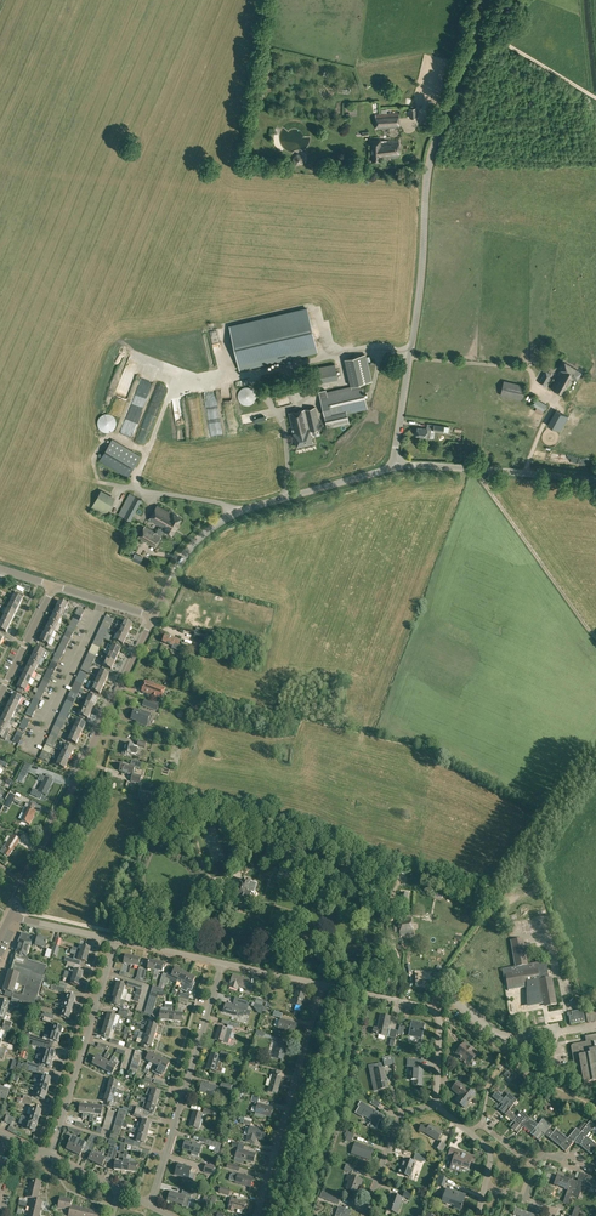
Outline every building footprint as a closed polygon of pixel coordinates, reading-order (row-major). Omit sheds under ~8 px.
[(375,114),(376,129),(400,127),(398,112),(379,114),(379,113),(375,114)] [(371,139),(372,161),(381,161),(381,158),(399,157),(399,139),(381,140),(381,139),(371,139)] [(292,158),(296,165),(303,164),(304,156),(297,153),(292,158)] [(307,309),(230,327),(240,368),(286,357),(287,359),(290,358),(290,357),(317,350),(307,309)] [(319,393),(327,428),(349,423),(347,413),(367,409),(362,383),(372,381),(367,361),(366,354),(344,359),(350,386),(319,393)] [(551,388),(564,395),(575,377),(577,378),(578,376),(581,377),(583,374),(580,373),(581,372),(565,362),(560,369),(558,374),(551,388)] [(293,379),(295,389),(317,385),(316,382),(338,379),(335,366),(314,370),(315,375),(293,379)] [(539,382),(545,385),(552,374),(546,370),(539,382)] [(500,395),(522,400),(526,386),(504,380),(500,395)] [(278,408),(294,405),(290,386),(274,390),(278,408)] [(244,405),(247,405),(248,405),(250,405),(251,404),(253,403),(254,401),(255,399),(256,397),(256,395),(256,393),(255,392),(254,390),(252,389),(251,388),(248,387),(246,387),(244,387),(242,388),(240,389),(239,391),(238,393),(238,396),(238,398),(239,401),(240,403),(242,404),(244,405)] [(532,404),(543,410),(546,404),(536,398),(532,404)] [(288,413),(296,446),(313,442),(310,431),(320,428),(315,407),(288,413)] [(547,424),(560,432),(568,417),(555,409),(547,424)] [(104,432),(105,432),(108,432),(109,432),(111,431),(112,430),(114,428),(115,426),(116,425),(116,424),(116,422),(116,421),(115,420),(115,419),(115,418),(114,417),(113,416),(112,415),(111,415),(111,414),(110,414),(109,414),(108,414),(108,413),(107,413),(106,413),(105,414),(104,414),(103,414),(102,415),(101,415),(100,416),(100,417),(99,417),(99,418),(98,420),(97,422),(97,424),(97,426),(98,427),(100,429),(101,430),(103,431),(104,432)] [(212,423),(216,432),(223,430),(218,418),(214,419),(215,422),(212,423)] [(426,437),(430,437),(431,430),(448,432),(449,426),(427,423),(426,428),(418,427),(417,435),(426,437)] [(99,460),(127,477),(140,456),(112,438),(102,454),(99,453),(98,455),(101,457),(99,460)] [(91,507),(106,515),(115,498),(101,490),(91,507)] [(118,514),(130,521),(142,499),(130,493),(118,514)] [(161,528),(164,531),(165,530),(171,534),(181,518),(173,514),(173,515),(157,505),(149,519),(162,527),(161,528)] [(161,536),(164,531),(161,528),(159,527),(156,532),(145,525),(138,537),(155,547),(161,536)] [(132,559),(141,563),(143,556),(135,553),(132,559)] [(14,595),(11,602),(19,606),(23,599),(22,599),(24,596),(16,592),(14,595)] [(60,600),(56,607),(67,612),(68,611),(65,609),(68,604),(60,600)] [(8,608),(16,613),(19,606),(11,602),(8,608)] [(53,614),(61,618),(66,620),(67,617),(66,617),(68,613),(67,612),(56,607),(53,614)] [(4,615),(13,619),(16,613),(8,608),(4,615)] [(75,614),(81,617),(84,611),(78,608),(75,614)] [(50,621),(58,624),(61,618),(53,614),(50,621)] [(71,622),(77,625),(81,617),(75,614),(71,622)] [(1,622),(9,626),(13,619),(4,615),(1,622)] [(104,619),(102,624),(109,628),(112,623),(104,619)] [(117,625),(129,631),(132,624),(124,620),(123,624),(118,622),(117,625)] [(47,627),(55,631),(58,624),(50,621),(47,627)] [(6,633),(9,626),(1,622),(0,624),(0,630),(6,633)] [(67,631),(73,634),(77,625),(71,622),(68,629),(67,631)] [(118,634),(126,638),(129,631),(117,625),(115,628),(120,630),(118,634)] [(43,634),(51,638),(55,631),(47,627),(43,634)] [(66,632),(64,636),(71,639),(73,634),(67,631),(68,629),(67,629),(66,632)] [(99,631),(97,635),(104,638),(104,639),(109,641),(111,637),(106,634),(106,635),(99,631)] [(193,639),(204,642),(206,635),(195,632),(193,639)] [(40,641),(48,645),(51,638),(43,634),(40,641)] [(115,641),(123,645),(126,638),(118,634),(115,641)] [(64,636),(60,644),(67,647),(71,639),(64,636)] [(163,642),(173,646),(174,643),(178,645),(180,641),(169,636),(168,638),(165,636),(163,642)] [(193,648),(198,651),(202,645),(197,642),(193,648)] [(57,650),(63,653),(67,647),(60,644),(57,650)] [(92,645),(90,650),(97,653),(100,648),(92,645)] [(109,652),(117,656),(121,649),(113,645),(109,652)] [(34,654),(42,658),(45,651),(37,647),(34,654)] [(53,658),(60,661),(63,653),(57,650),(53,658)] [(106,659),(114,663),(117,656),(109,652),(105,650),(104,653),(108,655),(106,659)] [(30,660),(38,664),(42,658),(34,654),(30,660)] [(103,666),(111,670),(114,663),(106,659),(102,657),(100,660),(105,662),(103,666)] [(27,667),(35,671),(38,664),(30,660),(27,667)] [(48,669),(54,672),(58,664),(52,661),(48,669)] [(24,674),(32,678),(35,671),(27,667),(24,674)] [(44,678),(50,681),(54,672),(48,669),(44,678)] [(95,676),(106,681),(109,674),(98,669),(95,676)] [(20,680),(29,684),(32,678),(24,674),(20,680)] [(94,684),(103,688),(106,681),(95,676),(94,679),(96,680),(94,684)] [(17,687),(25,691),(29,684),(20,680),(17,687)] [(141,692),(158,698),(156,703),(160,705),(167,698),(163,694),(165,688),(145,681),(141,692)] [(37,691),(44,694),(48,686),(41,682),(37,691)] [(91,691),(99,695),(103,688),(94,684),(91,682),(88,689),(91,691)] [(34,697),(40,700),(44,694),(37,691),(34,697)] [(14,694),(11,700),(19,704),(22,698),(14,694)] [(83,701),(94,706),(97,699),(87,694),(83,701)] [(66,700),(74,703),(75,700),(74,700),(75,698),(76,698),(69,695),(66,700)] [(30,704),(37,708),(40,700),(34,697),(30,704)] [(11,700),(7,707),(15,711),(19,713),(20,710),(16,709),(19,704),(11,700)] [(143,705),(157,711),(159,705),(145,700),(143,705)] [(83,709),(91,712),(94,706),(83,701),(82,703),(85,705),(83,709)] [(7,707),(4,714),(12,718),(15,711),(7,707)] [(26,715),(32,718),(35,711),(29,707),(26,715)] [(80,716),(88,719),(91,712),(83,709),(80,716)] [(141,710),(140,712),(135,710),(131,719),(138,722),(137,723),(146,726),(150,727),(153,716),(150,715),(151,714),(141,710)] [(4,714),(1,721),(9,725),(12,727),(14,724),(10,722),(12,718),(4,714)] [(21,724),(27,727),(30,721),(24,718),(21,724)] [(74,727),(82,731),(86,724),(74,718),(73,721),(76,723),(74,727)] [(57,720),(54,725),(62,729),(64,723),(57,720)] [(9,733),(10,730),(7,729),(9,725),(1,721),(0,722),(0,729),(9,733)] [(71,734),(79,737),(82,731),(74,727),(71,734)] [(5,740),(9,733),(0,729),(0,737),(5,740)] [(12,741),(19,744),(22,738),(16,734),(12,741)] [(68,741),(76,744),(79,737),(71,734),(68,741)] [(60,751),(71,756),(74,749),(62,743),(60,746),(62,746),(60,751)] [(134,755),(136,756),(136,755),(137,755),(139,748),(138,748),(138,747),(133,745),(126,743),(124,753),(131,755),(131,754),(134,755)] [(45,745),(43,750),(50,754),(53,756),(55,753),(51,751),(53,749),(45,745)] [(56,757),(68,762),(71,756),(60,751),(59,750),(56,757)] [(53,764),(65,769),(68,762),(56,757),(53,764)] [(131,781),(140,784),(142,776),(133,774),(135,768),(140,769),(142,763),(132,760),(130,766),(122,763),(120,771),(129,773),(128,777),(132,778),(131,781)] [(28,771),(22,768),(20,774),(25,777),(28,771)] [(37,795),(41,797),(43,794),(46,795),(53,781),(51,781),(53,777),(52,777),(53,774),(48,772),(45,778),(40,775),(38,780),(43,782),(38,791),(39,792),(37,795)] [(138,799),(160,803),(161,798),(162,793),(156,792),(156,793),(154,793),(154,792),(151,791),(147,791),(146,793),(139,792),(138,799)] [(10,793),(7,800),(12,803),(15,796),(10,793)] [(22,820),(30,825),(36,812),(33,810),(36,806),(29,803),(27,802),(25,806),(28,808),(25,813),(24,812),(23,814),(24,815),(22,820)] [(8,857),(14,848),(15,849),(20,840),(12,835),(5,846),(4,845),(0,852),(0,853),(3,855),(4,854),(8,857)] [(228,857),(230,864),(236,862),(234,855),(228,857)] [(277,879),(288,882),(292,867),(288,866),(287,869),(280,867),(277,879)] [(238,901),(247,904),(248,901),(249,901),(249,900),(252,901),(253,901),(254,897),(254,896),(255,890),(258,891),(260,884),(254,882),(254,884),(243,881),(241,881),(240,884),(238,891),(236,897),(238,898),(238,901)] [(406,910),(408,894),(401,893),(398,910),(406,910)] [(395,922),(397,938),(414,935),(413,932),(414,931),(412,922),(412,919),(395,922)] [(454,943),(460,944),(461,939),(463,939),(463,933),(456,932),(455,938),(454,937),(454,943)] [(12,998),(19,1001),(35,1005),(43,980),(44,976),(47,965),(26,959),(27,958),(31,943),(33,936),(22,933),(12,965),(3,991),(13,994),(12,998)] [(36,945),(45,948),(48,940),(38,937),(37,942),(34,941),(32,946),(35,947),(36,945)] [(526,987),(527,1008),(541,1005),(541,1004),(545,1003),(546,1006),(557,1004),(552,978),(549,978),(546,961),(537,963),(528,965),(525,951),(531,950),(530,943),(521,945),(520,939),(510,941),(515,967),(504,969),(508,991),(526,987)] [(80,953),(89,956),(91,949),(82,946),(80,953)] [(80,953),(76,952),(75,955),(74,960),(75,960),(76,959),(87,963),(89,956),(80,953)] [(124,964),(131,965),(133,957),(126,955),(124,964)] [(131,965),(138,967),(140,958),(133,957),(131,965)] [(151,974),(154,975),(157,962),(150,961),(148,969),(152,970),(151,974)] [(153,978),(157,978),(157,976),(158,971),(162,972),(163,968),(165,968),(166,964),(164,964),(157,962),(154,975),(153,978)] [(140,981),(147,984),(148,979),(145,978),(146,970),(142,969),(140,978),(140,981)] [(167,972),(167,974),(164,983),(167,984),(169,980),(170,980),(176,983),(177,982),(182,972),(175,969),(173,975),(167,972)] [(64,974),(82,979),(84,972),(75,970),(74,974),(65,971),(64,974)] [(189,975),(182,972),(177,982),(184,985),(189,975)] [(164,983),(167,974),(163,973),(158,987),(160,988),(162,989),(162,988),(164,983)] [(71,984),(79,987),(82,979),(64,974),(63,977),(72,980),(71,984)] [(418,986),(429,986),(430,974),(418,974),(418,986)] [(195,978),(189,975),(184,985),(181,990),(185,992),(187,989),(192,991),(194,982),(195,978)] [(246,990),(251,991),(253,984),(249,983),(249,980),(233,975),(230,984),(231,984),(229,987),(237,990),(239,986),(246,988),(246,990)] [(115,990),(127,994),(128,991),(124,989),(125,986),(123,985),(124,983),(118,981),(117,983),(115,990)] [(135,989),(141,991),(143,986),(137,984),(128,981),(127,985),(136,988),(135,989)] [(51,989),(65,993),(66,989),(52,985),(44,983),(43,986),(51,989)] [(292,1004),(301,1007),(306,991),(297,989),(292,1004)] [(113,997),(125,1001),(127,994),(115,990),(113,997)] [(65,1002),(74,1005),(76,997),(67,995),(66,999),(63,998),(62,1001),(65,1002)] [(110,1004),(123,1008),(125,1001),(113,997),(110,1004)] [(7,1011),(9,1003),(1,1000),(0,1002),(0,1009),(7,1011)] [(242,1014),(244,1015),(245,1009),(247,1002),(241,1000),(239,1006),(235,1005),(234,1006),(226,1003),(223,1011),(241,1017),(242,1014)] [(63,1009),(71,1012),(74,1005),(65,1002),(64,1006),(61,1005),(56,1004),(55,1007),(63,1009)] [(160,1020),(167,1021),(169,1002),(165,1002),(165,1004),(165,1008),(161,1008),(160,1020)] [(167,1021),(174,1022),(175,1013),(172,1013),(172,1005),(172,1003),(169,1002),(167,1021)] [(261,1014),(263,1006),(262,1005),(255,1003),(254,1007),(259,1008),(258,1013),(261,1014)] [(129,1011),(120,1008),(119,1012),(128,1015),(134,1016),(135,1014),(129,1012),(129,1011)] [(61,1017),(69,1019),(71,1012),(63,1009),(61,1017)] [(568,1013),(570,1024),(585,1022),(583,1010),(568,1013)] [(108,1014),(105,1021),(117,1024),(120,1016),(132,1020),(133,1017),(128,1015),(119,1012),(118,1015),(116,1015),(116,1016),(108,1014)] [(40,1025),(31,1013),(26,1017),(24,1019),(36,1033),(40,1029),(38,1026),(40,1025)] [(174,1022),(182,1022),(182,1014),(175,1013),(174,1022)] [(373,1033),(396,1038),(397,1031),(388,1029),(391,1017),(381,1014),(378,1028),(374,1027),(373,1033)] [(278,1028),(294,1033),(297,1024),(280,1019),(278,1028)] [(147,1030),(156,1033),(158,1026),(154,1025),(155,1022),(150,1020),(149,1022),(146,1022),(145,1026),(139,1024),(137,1024),(137,1026),(138,1027),(138,1028),(147,1031),(147,1030)] [(105,1021),(103,1028),(111,1030),(113,1026),(116,1027),(115,1028),(120,1029),(121,1025),(117,1024),(105,1021)] [(412,1022),(410,1027),(410,1030),(409,1036),(422,1039),(425,1024),(412,1022)] [(52,1033),(61,1036),(63,1028),(54,1026),(52,1033)] [(215,1039),(228,1043),(232,1030),(219,1026),(215,1039)] [(101,1035),(109,1037),(111,1030),(103,1028),(101,1035)] [(134,1034),(154,1040),(156,1033),(147,1030),(147,1031),(146,1034),(137,1031),(136,1031),(136,1032),(135,1032),(134,1034)] [(58,1043),(61,1036),(52,1033),(47,1031),(46,1035),(48,1036),(47,1039),(58,1043)] [(141,1047),(147,1048),(148,1046),(151,1047),(154,1040),(134,1034),(133,1039),(137,1040),(136,1042),(142,1044),(141,1047)] [(584,1084),(590,1083),(594,1082),(595,1082),(595,1035),(586,1036),(587,1042),(574,1044),(573,1044),(573,1045),(572,1045),(571,1046),(571,1047),(574,1066),(574,1067),(575,1067),(575,1068),(576,1068),(577,1068),(580,1068),(583,1084),(584,1083),(584,1084)] [(125,1043),(111,1039),(110,1042),(124,1047),(125,1043)] [(274,1058),(283,1060),(287,1044),(278,1041),(277,1047),(274,1046),(272,1051),(275,1052),(274,1058)] [(456,1055),(468,1065),(478,1053),(465,1043),(456,1055)] [(41,1052),(39,1056),(46,1058),(53,1060),(55,1053),(47,1050),(46,1054),(41,1052)] [(149,1070),(152,1064),(156,1056),(150,1053),(146,1060),(149,1062),(148,1065),(144,1072),(146,1073),(148,1070),(149,1070)] [(206,1068),(222,1073),(223,1068),(221,1068),(222,1064),(218,1062),(220,1056),(211,1053),(206,1068)] [(46,1058),(39,1056),(37,1055),(36,1059),(40,1060),(39,1064),(46,1066),(46,1068),(50,1069),(51,1067),(52,1067),(53,1064),(52,1063),(53,1060),(46,1058)] [(92,1064),(99,1067),(103,1060),(96,1056),(92,1064)] [(105,1071),(112,1074),(116,1067),(117,1064),(114,1062),(116,1058),(113,1056),(109,1063),(105,1071)] [(152,1072),(155,1074),(163,1059),(156,1056),(152,1064),(156,1065),(152,1072)] [(383,1058),(384,1065),(393,1063),(391,1056),(383,1058)] [(155,1074),(159,1076),(162,1071),(165,1072),(165,1070),(169,1063),(163,1059),(155,1074)] [(99,1067),(105,1071),(109,1063),(103,1060),(99,1067)] [(375,1076),(378,1090),(388,1088),(383,1064),(375,1066),(377,1075),(375,1076)] [(413,1085),(422,1086),(423,1067),(413,1067),(413,1085)] [(268,1091),(277,1093),(282,1077),(279,1076),(280,1072),(272,1070),(271,1075),(273,1075),(268,1091)] [(41,1083),(49,1086),(51,1079),(43,1076),(44,1075),(40,1074),(38,1078),(34,1078),(33,1081),(37,1083),(40,1084),(41,1083)] [(110,1080),(108,1087),(124,1091),(124,1092),(126,1092),(127,1089),(120,1087),(117,1086),(118,1082),(110,1080)] [(200,1091),(216,1096),(219,1087),(202,1082),(200,1091)] [(38,1091),(47,1093),(49,1086),(41,1083),(40,1084),(38,1091)] [(455,1100),(465,1108),(475,1096),(459,1083),(453,1090),(460,1095),(455,1100)] [(7,1100),(9,1093),(8,1093),(10,1089),(4,1087),(0,1086),(0,1098),(7,1100)] [(108,1087),(106,1094),(114,1096),(115,1093),(122,1095),(123,1093),(124,1092),(124,1091),(108,1087)] [(150,1096),(158,1099),(160,1092),(148,1088),(146,1095),(150,1097),(150,1096)] [(36,1098),(44,1101),(47,1093),(38,1091),(36,1098)] [(500,1111),(506,1115),(510,1110),(518,1101),(509,1094),(504,1099),(496,1093),(493,1097),(504,1106),(500,1111)] [(107,1106),(111,1107),(113,1100),(120,1102),(121,1098),(114,1096),(106,1094),(104,1101),(108,1102),(107,1106)] [(156,1106),(158,1099),(150,1096),(150,1097),(149,1100),(142,1098),(141,1100),(141,1101),(144,1103),(156,1106)] [(370,1103),(378,1108),(381,1103),(373,1098),(370,1103)] [(367,1126),(376,1129),(380,1121),(382,1121),(384,1116),(361,1101),(358,1106),(359,1107),(355,1113),(362,1118),(363,1116),(371,1121),(369,1125),(368,1125),(367,1126)] [(146,1111),(154,1113),(156,1106),(144,1103),(143,1106),(143,1108),(146,1109),(146,1111)] [(255,1113),(270,1117),(273,1108),(255,1103),(254,1107),(257,1107),(257,1108),(255,1113)] [(89,1122),(93,1122),(94,1106),(87,1105),(86,1114),(90,1114),(89,1122)] [(93,1122),(97,1122),(97,1118),(101,1119),(102,1107),(94,1106),(93,1122)] [(129,1107),(128,1110),(134,1112),(143,1115),(145,1109),(135,1106),(135,1107),(130,1106),(130,1107),(129,1107)] [(31,1115),(39,1118),(41,1110),(33,1108),(31,1115)] [(528,1123),(531,1118),(523,1111),(518,1117),(510,1110),(506,1115),(517,1124),(513,1128),(519,1133),(524,1128),(524,1127),(527,1123),(528,1123)] [(189,1126),(198,1129),(203,1114),(194,1111),(189,1126)] [(1,1121),(8,1123),(10,1117),(3,1115),(1,1121)] [(29,1122),(37,1125),(39,1118),(31,1115),(29,1122)] [(539,1124),(531,1118),(528,1123),(527,1123),(524,1127),(524,1128),(540,1141),(552,1126),(543,1119),(539,1124)] [(141,1127),(149,1129),(151,1122),(141,1119),(139,1123),(138,1123),(137,1126),(141,1127)] [(26,1130),(35,1132),(37,1125),(29,1122),(26,1130)] [(592,1155),(595,1150),(595,1144),(587,1137),(595,1127),(590,1122),(582,1133),(575,1142),(578,1145),(578,1144),(592,1155)] [(577,1129),(581,1132),(587,1125),(585,1124),(583,1122),(577,1129)] [(425,1134),(438,1141),(438,1140),(443,1133),(438,1130),(430,1126),(428,1129),(421,1126),(419,1131),(425,1133),(425,1134)] [(132,1132),(136,1133),(147,1136),(149,1129),(141,1127),(140,1131),(133,1128),(132,1132)] [(248,1136),(264,1140),(266,1131),(250,1127),(248,1136)] [(567,1153),(575,1142),(582,1133),(577,1129),(568,1139),(557,1130),(550,1139),(564,1150),(564,1151),(567,1153)] [(344,1140),(351,1142),(355,1133),(349,1130),(348,1131),(347,1131),(345,1137),(344,1140)] [(137,1141),(145,1144),(147,1136),(136,1133),(134,1136),(138,1137),(137,1141)] [(69,1142),(70,1142),(66,1149),(73,1153),(79,1140),(72,1136),(69,1142)] [(90,1151),(91,1152),(97,1140),(94,1138),(93,1140),(89,1148),(91,1149),(90,1151)] [(73,1153),(80,1156),(86,1143),(79,1140),(73,1153)] [(438,1140),(438,1141),(434,1147),(442,1152),(447,1145),(438,1140)] [(110,1148),(107,1157),(111,1158),(113,1149),(114,1149),(114,1147),(116,1142),(112,1141),(110,1148)] [(202,1145),(185,1141),(183,1149),(192,1151),(191,1155),(198,1157),(202,1145)] [(351,1153),(370,1160),(373,1150),(355,1143),(351,1153)] [(450,1170),(456,1172),(458,1166),(469,1170),(471,1163),(474,1164),(476,1157),(467,1154),(467,1153),(451,1147),(447,1157),(454,1159),(450,1170)] [(243,1160),(253,1163),(256,1154),(237,1148),(235,1157),(240,1159),(239,1160),(243,1161),(243,1160)] [(89,1160),(95,1163),(100,1153),(97,1152),(96,1154),(92,1152),(89,1160)] [(102,1166),(104,1168),(106,1164),(104,1163),(106,1159),(102,1157),(104,1153),(101,1152),(100,1153),(95,1163),(102,1167),(102,1166)] [(413,1159),(422,1162),(423,1159),(425,1160),(426,1157),(424,1156),(416,1153),(413,1159)] [(115,1161),(114,1170),(121,1171),(124,1155),(119,1154),(118,1159),(119,1159),(119,1162),(115,1161)] [(124,1155),(121,1171),(129,1172),(130,1160),(126,1160),(127,1155),(124,1155)] [(130,1160),(129,1172),(136,1173),(137,1164),(134,1164),(134,1159),(130,1159),(130,1160)] [(399,1174),(410,1178),(415,1163),(405,1159),(399,1174)] [(175,1175),(188,1179),(190,1173),(195,1174),(196,1169),(178,1164),(175,1175)] [(203,1172),(213,1175),(213,1173),(215,1174),(216,1168),(215,1167),(206,1164),(203,1172)] [(344,1170),(352,1173),(354,1167),(346,1164),(344,1170)] [(235,1182),(251,1187),(253,1178),(238,1173),(238,1175),(233,1173),(232,1175),(230,1175),(229,1180),(236,1182),(235,1182)] [(573,1197),(579,1199),(583,1186),(595,1191),(595,1179),(584,1175),(581,1174),(578,1182),(573,1197)] [(346,1189),(357,1193),(358,1188),(360,1188),(363,1180),(348,1175),(346,1180),(349,1181),(346,1189)] [(570,1205),(573,1197),(578,1182),(575,1181),(574,1181),(558,1175),(554,1186),(568,1190),(564,1203),(570,1205)] [(435,1185),(444,1188),(447,1179),(438,1176),(435,1185)] [(29,1187),(39,1190),(42,1181),(31,1179),(29,1187)] [(423,1190),(427,1196),(432,1192),(428,1186),(423,1190)] [(32,1197),(32,1198),(37,1199),(39,1190),(29,1187),(27,1196),(32,1197)] [(221,1193),(229,1195),(230,1190),(220,1187),(218,1192),(221,1193)] [(454,1209),(461,1211),(465,1198),(462,1197),(463,1194),(447,1188),(443,1201),(455,1205),(454,1209)] [(402,1196),(410,1199),(412,1194),(411,1193),(412,1191),(406,1189),(405,1191),(404,1191),(402,1196)] [(182,1206),(188,1208),(192,1194),(183,1191),(181,1195),(170,1191),(167,1200),(182,1205),(182,1206)] [(326,1198),(338,1203),(340,1197),(328,1193),(326,1198)] [(387,1210),(397,1214),(403,1198),(391,1194),(389,1200),(390,1200),(387,1210)] [(69,1210),(71,1204),(72,1199),(60,1196),(57,1207),(69,1210)] [(37,1199),(32,1198),(30,1206),(41,1208),(43,1200),(37,1199)] [(228,1211),(233,1212),(234,1208),(244,1211),(246,1202),(232,1198),(228,1211)] [(71,1215),(79,1215),(81,1207),(71,1204),(69,1210),(68,1215),(71,1215)] [(32,1215),(39,1215),(41,1208),(30,1206),(28,1215),(32,1215)] [(92,1210),(81,1207),(79,1215),(90,1215),(92,1210)] [(352,1211),(339,1207),(335,1215),(350,1215),(352,1211)] [(581,1209),(576,1207),(572,1215),(578,1215),(581,1209)]
